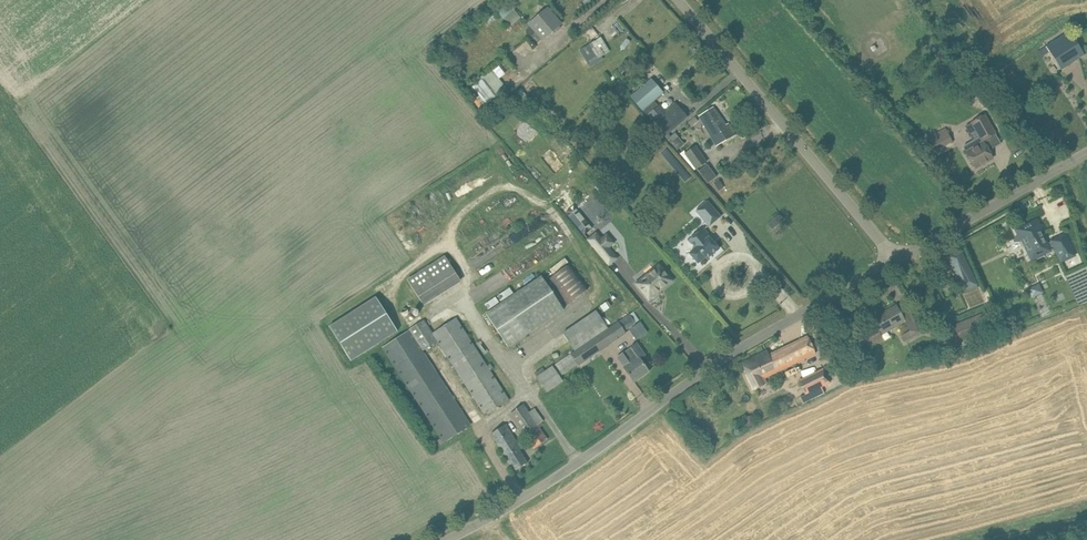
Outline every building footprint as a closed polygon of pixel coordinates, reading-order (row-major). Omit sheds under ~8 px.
[(495,8),(503,17),(515,7),(509,0),(505,0),(495,8)] [(547,9),(538,16),(529,24),(543,39),(560,25),(547,9)] [(1049,52),(1061,70),(1084,55),(1068,32),(1037,54),(1040,58),(1049,52)] [(609,51),(600,37),(588,44),(579,49),(586,61),(596,55),(598,58),(609,51)] [(497,96),(482,77),(473,84),(488,103),(497,96)] [(631,97),(642,111),(664,93),(652,79),(631,97)] [(957,88),(970,102),(979,95),(967,80),(957,88)] [(675,103),(665,111),(660,105),(647,115),(665,136),(687,117),(675,103)] [(725,125),(713,107),(698,117),(715,146),(735,135),(729,123),(725,125)] [(985,117),(972,125),(979,136),(964,145),(963,148),(975,168),(992,158),(983,143),(996,135),(985,117)] [(931,148),(933,151),(952,141),(951,138),(946,129),(927,139),(932,148),(931,148)] [(677,150),(685,145),(677,133),(669,138),(677,150)] [(698,169),(709,161),(698,145),(687,153),(698,169)] [(709,165),(702,170),(710,181),(717,177),(709,165)] [(719,179),(713,182),(719,191),(724,188),(719,179)] [(709,226),(721,217),(708,201),(697,211),(709,226)] [(568,214),(580,231),(587,227),(575,209),(568,214)] [(780,214),(767,224),(772,229),(784,219),(780,214)] [(1051,241),(1052,242),(1046,244),(1036,223),(1019,231),(1022,237),(1021,238),(1027,251),(1028,251),(1032,258),(1048,250),(1048,248),(1053,246),(1061,262),(1074,255),(1065,234),(1051,241)] [(709,238),(710,237),(703,229),(689,241),(690,242),(695,248),(689,253),(698,263),(705,257),(707,259),(718,250),(719,249),(709,238)] [(596,233),(588,240),(594,247),(602,240),(596,233)] [(617,258),(608,248),(600,254),(609,264),(617,258)] [(945,255),(962,293),(978,286),(960,248),(945,255)] [(447,255),(408,278),(425,305),(464,282),(447,255)] [(571,263),(548,278),(566,304),(589,288),(571,263)] [(659,266),(646,277),(649,281),(640,288),(649,299),(652,297),(653,298),(658,294),(657,292),(671,281),(659,266)] [(486,313),(509,347),(564,310),(541,276),(486,313)] [(1039,283),(1029,289),(1034,297),(1044,292),(1039,283)] [(501,293),(504,299),(514,294),(511,288),(501,293)] [(381,297),(331,323),(351,360),(400,333),(381,297)] [(876,329),(864,336),(869,344),(881,337),(880,335),(904,322),(910,332),(913,338),(921,333),(911,316),(906,306),(898,311),(896,306),(885,312),(886,313),(881,316),(880,315),(871,320),(876,329)] [(596,310),(562,333),(574,351),(608,328),(596,310)] [(633,310),(608,328),(574,351),(570,353),(578,364),(579,365),(626,333),(624,331),(630,328),(640,320),(633,310)] [(989,330),(987,325),(983,314),(955,326),(961,342),(989,330)] [(424,320),(382,347),(431,422),(441,439),(438,441),(440,444),(470,425),(464,416),(423,351),(437,342),(479,406),(485,415),(509,400),(503,390),(456,318),(432,333),(427,326),(424,320)] [(769,354),(767,350),(742,363),(755,389),(766,384),(763,378),(815,354),(807,336),(769,354)] [(641,362),(639,358),(638,357),(644,353),(637,343),(616,357),(633,381),(648,371),(641,362)] [(559,376),(578,364),(570,353),(537,377),(547,392),(562,381),(559,376)] [(822,387),(829,383),(823,369),(798,381),(805,395),(800,397),(803,403),(825,393),(822,387)] [(506,389),(510,386),(505,380),(501,383),(506,389)] [(540,420),(542,419),(537,412),(531,416),(523,405),(510,414),(535,448),(548,439),(539,427),(543,424),(540,420)] [(506,424),(491,433),(515,471),(528,463),(520,450),(522,449),(506,424)]
